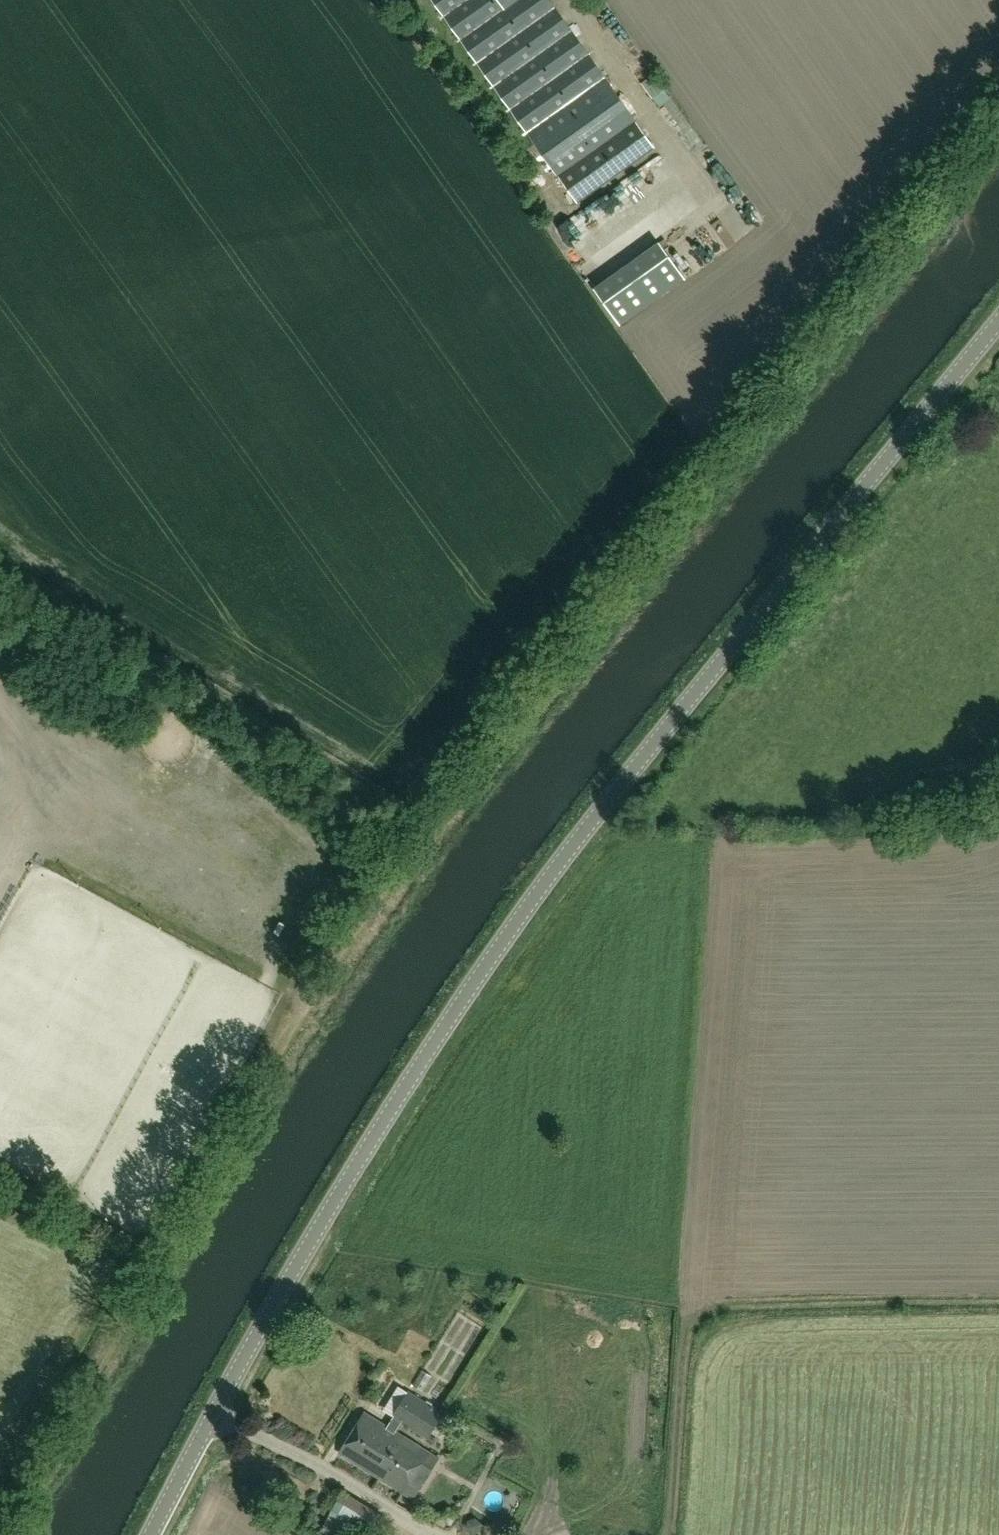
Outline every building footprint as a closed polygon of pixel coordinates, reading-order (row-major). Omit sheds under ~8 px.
[(437,5),(443,1),(437,10),(551,179),(576,196),(637,155),(645,143),(649,141),(626,106),(596,87),(589,76),(597,65),(590,59),(575,38),(570,35),(547,0),(430,0),(437,5)] [(413,1377),(427,1384),(436,1367),(421,1360),(413,1377)] [(410,1394),(394,1420),(429,1441),(445,1416),(410,1394)] [(367,1415),(341,1456),(404,1495),(429,1454),(367,1415)] [(343,1490),(316,1534),(349,1534),(352,1529),(361,1534),(380,1534),(374,1531),(384,1515),(343,1490)]
